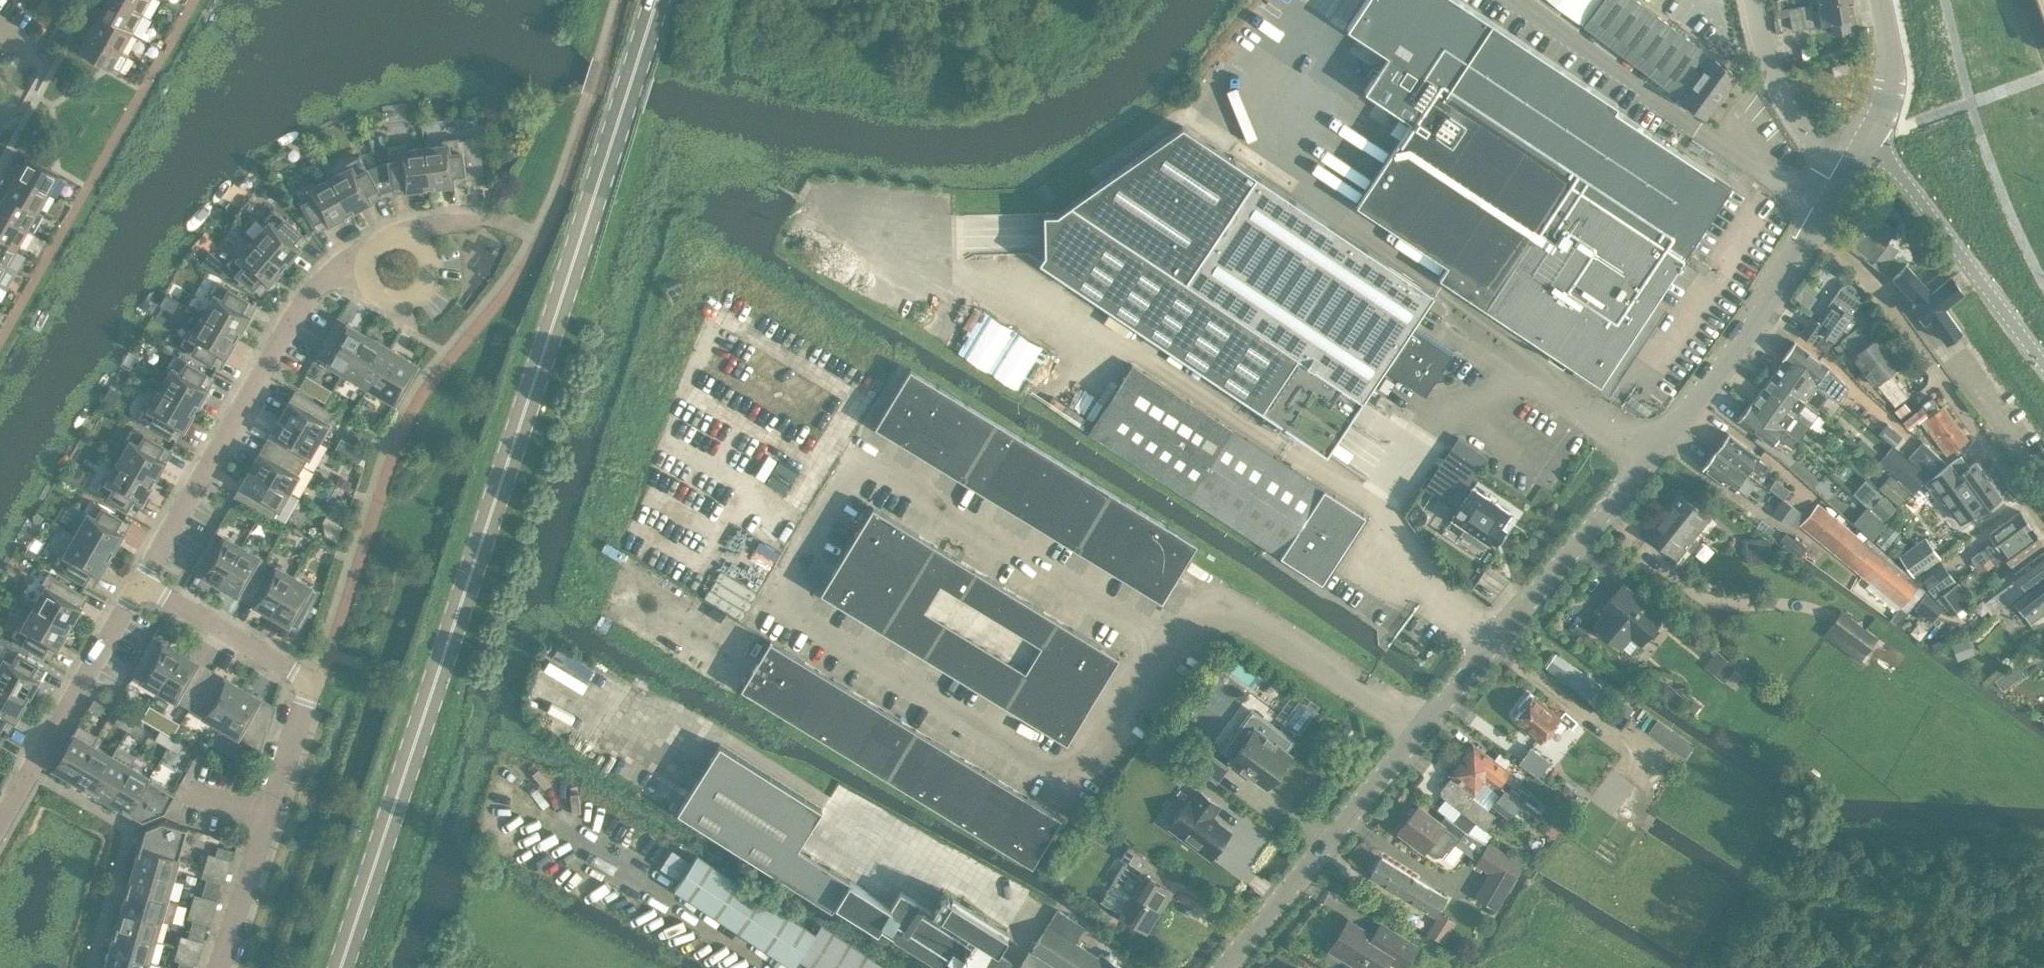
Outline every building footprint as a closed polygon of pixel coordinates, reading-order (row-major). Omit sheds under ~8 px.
[(131,31),(142,13),(120,0),(99,0),(109,6),(104,15),(131,31)] [(142,13),(149,0),(120,0),(142,13)] [(1347,27),(1388,54),(1377,70),(1364,89),(1392,107),(1411,120),(1355,205),(1446,265),(1438,278),(1572,367),(1570,369),(1598,387),(1633,335),(1648,332),(1666,306),(1655,299),(1661,291),(1683,258),(1731,184),(1615,108),(1618,104),(1461,0),(1365,0),(1347,27)] [(1584,24),(1583,24),(1705,115),(1736,74),(1637,0),(1551,0),(1584,24)] [(1818,2),(1822,22),(1830,21),(1832,32),(1850,29),(1848,18),(1856,17),(1853,0),(1829,0),(1818,2)] [(2043,22),(2043,0),(2036,0),(2043,22)] [(1815,26),(1811,2),(1789,6),(1772,9),(1774,17),(1791,14),(1793,29),(1815,26)] [(83,26),(121,49),(131,31),(104,15),(98,25),(87,19),(83,26)] [(119,73),(130,54),(121,49),(83,26),(78,36),(88,42),(82,52),(84,53),(84,55),(102,65),(103,63),(119,73)] [(1846,62),(1832,65),(1833,74),(1848,72),(1846,62)] [(1044,252),(1039,260),(1299,434),(1336,379),(1363,397),(1363,396),(1384,365),(1425,392),(1433,380),(1433,378),(1444,375),(1442,364),(1445,363),(1453,351),(1412,324),(1433,292),(1258,175),(1183,125),(1071,202),(1057,212),(1043,212),(1044,252)] [(424,146),(429,186),(465,181),(465,179),(485,176),(479,137),(460,139),(459,137),(443,139),(441,141),(442,144),(424,146)] [(394,191),(429,186),(424,146),(407,149),(406,146),(404,144),(388,146),(390,160),(378,164),(386,190),(393,188),(394,191)] [(9,170),(48,192),(59,173),(50,169),(51,167),(48,165),(49,164),(34,155),(32,158),(27,155),(23,162),(16,158),(9,170)] [(350,212),(381,195),(380,192),(386,190),(378,164),(367,168),(360,155),(346,163),(345,166),(346,168),(331,177),(350,212)] [(6,192),(38,210),(48,192),(9,170),(4,178),(11,182),(6,192)] [(350,212),(331,177),(315,185),(314,183),(311,182),(296,189),(318,229),(350,212)] [(38,210),(6,192),(0,202),(0,213),(27,229),(33,232),(44,214),(38,210)] [(1844,241),(1881,269),(1897,248),(1885,240),(1903,214),(1878,195),(1844,241)] [(265,225),(254,239),(284,265),(308,238),(273,208),(263,220),(263,223),(265,225)] [(17,247),(27,229),(0,213),(0,237),(17,247)] [(7,265),(17,247),(0,237),(0,261),(7,265)] [(284,265),(254,239),(242,252),(240,250),(237,251),(226,263),(261,292),(284,265)] [(1692,256),(1686,264),(1704,276),(1710,268),(1692,256)] [(6,289),(17,271),(7,265),(0,261),(0,286),(6,289)] [(1929,317),(1945,340),(1961,330),(1944,306),(1963,292),(1951,276),(1931,290),(1906,263),(1893,275),(1917,300),(1912,303),(1924,320),(1929,317)] [(203,315),(238,335),(256,304),(216,281),(208,295),(209,298),(212,300),(203,315)] [(1812,316),(1799,333),(1811,341),(1819,330),(1834,340),(1852,315),(1851,314),(1861,300),(1856,296),(1856,295),(1856,294),(1857,293),(1857,292),(1857,291),(1856,290),(1856,289),(1856,288),(1855,288),(1855,287),(1854,286),(1853,285),(1853,284),(1852,284),(1851,284),(1850,283),(1849,283),(1848,283),(1847,283),(1846,283),(1845,283),(1844,283),(1843,283),(1843,284),(1842,284),(1841,285),(1840,286),(1839,287),(1830,300),(1834,303),(1820,322),(1816,319),(1812,316)] [(238,335),(203,315),(194,330),(192,329),(188,330),(180,343),(219,366),(238,335)] [(343,371),(365,333),(338,318),(316,356),(343,371)] [(1864,370),(1891,350),(1880,335),(1870,342),(1858,326),(1841,340),(1864,370)] [(369,386),(391,348),(365,333),(343,371),(369,386)] [(1820,337),(1815,344),(1826,351),(1832,342),(1823,337),(1822,336),(1821,336),(1820,337)] [(1794,342),(1782,358),(1784,359),(1816,382),(1815,385),(1828,394),(1829,394),(1838,401),(1848,386),(1828,367),(1794,342)] [(391,348),(369,386),(395,401),(417,363),(391,348)] [(1891,350),(1864,370),(1875,384),(1876,382),(1894,406),(1908,396),(1890,372),(1901,363),(1891,350)] [(161,388),(196,408),(214,376),(174,354),(166,368),(167,371),(170,372),(161,388)] [(1784,359),(1773,374),(1805,398),(1803,400),(1817,410),(1828,394),(1815,385),(1816,382),(1784,359)] [(1321,581),(1364,515),(1132,364),(1088,430),(1321,581)] [(874,425),(1162,600),(1197,542),(910,367),(874,425)] [(1773,374),(1762,389),(1794,412),(1793,414),(1802,421),(1807,424),(1808,426),(1818,412),(1817,410),(1803,400),(1805,398),(1773,374)] [(196,408),(161,388),(152,403),(150,402),(146,402),(138,416),(177,439),(196,408)] [(1762,389),(1751,403),(1783,427),(1782,429),(1796,439),(1800,433),(1795,430),(1802,421),(1793,414),(1794,412),(1762,389)] [(281,417),(319,439),(334,412),(296,390),(281,417)] [(1376,403),(1388,410),(1393,403),(1381,395),(1376,403)] [(1750,402),(1738,418),(1772,443),(1777,436),(1793,448),(1798,441),(1796,439),(1782,429),(1783,427),(1751,403),(1750,402)] [(1902,420),(1908,427),(1927,412),(1922,405),(1902,420)] [(1931,425),(1927,428),(1946,453),(1967,438),(1942,405),(1926,418),(1931,425)] [(319,439),(281,417),(266,443),(304,465),(319,439)] [(1878,432),(1893,445),(1902,435),(1886,422),(1878,432)] [(119,460),(153,480),(172,449),(132,427),(124,440),(125,444),(128,445),(119,460)] [(1716,449),(1748,473),(1752,468),(1758,472),(1765,462),(1759,458),(1761,455),(1729,432),(1716,449)] [(1458,436),(1424,487),(1440,498),(1459,470),(1471,478),(1487,456),(1458,436)] [(1924,441),(1909,457),(1930,477),(1945,461),(1924,441)] [(304,465),(266,443),(251,469),(289,491),(304,465)] [(1746,476),(1748,473),(1716,449),(1703,467),(1735,490),(1737,487),(1747,494),(1756,483),(1746,476)] [(1890,469),(1889,469),(1914,490),(1926,476),(1901,455),(1890,469)] [(1930,478),(1924,483),(1933,495),(1939,491),(1961,521),(1974,512),(1975,514),(1999,496),(1975,462),(1968,467),(1960,455),(1934,474),(1930,478)] [(153,480),(119,460),(110,476),(108,474),(104,475),(96,489),(135,511),(153,480)] [(289,491),(251,469),(235,495),(274,517),(289,491)] [(1878,487),(1898,504),(1910,490),(1890,473),(1878,487)] [(1852,490),(1884,519),(1895,506),(1864,477),(1852,490)] [(1456,510),(1452,516),(1466,526),(1460,533),(1480,547),(1485,539),(1489,542),(1490,540),(1494,542),(1505,526),(1501,524),(1510,511),(1498,503),(1499,503),(1484,493),(1484,494),(1472,486),(1461,503),(1459,502),(1454,509),(1456,510)] [(1691,528),(1698,533),(1710,518),(1704,513),(1680,494),(1648,534),(1671,553),(1691,528)] [(77,533),(111,553),(129,522),(90,499),(82,513),(83,516),(86,518),(77,533)] [(1818,504),(1802,523),(1864,574),(1871,580),(1865,587),(1897,612),(1902,606),(1918,587),(1818,504)] [(1041,644),(1103,681),(1118,656),(872,506),(820,591),(1066,741),(1087,707),(1025,669),(1041,644)] [(1885,522),(1867,506),(1853,521),(1871,538),(1885,522)] [(1993,552),(1993,553),(2031,526),(2019,510),(1988,532),(1994,540),(1978,551),(1970,557),(1976,565),(1984,559),(1993,552)] [(2031,526),(1993,553),(1997,558),(2004,553),(2011,563),(2042,541),(2031,526)] [(220,583),(242,545),(215,530),(193,568),(220,583)] [(1793,538),(1785,532),(1780,538),(1787,544),(1793,538)] [(111,553),(77,533),(68,548),(65,547),(62,548),(54,562),(93,584),(111,553)] [(1768,537),(1756,539),(1759,563),(1770,561),(1768,537)] [(1939,556),(1925,537),(1899,555),(1913,575),(1939,556)] [(242,545),(220,583),(246,598),(268,560),(242,545)] [(1985,604),(1991,613),(2014,597),(2018,594),(2035,582),(2043,575),(2043,550),(2014,572),(2019,580),(2008,588),(2004,587),(1996,592),(1995,596),(1985,604)] [(1919,575),(1934,596),(1938,593),(1956,581),(1941,559),(1919,575)] [(268,560),(246,598),(272,613),(294,575),(268,560)] [(35,606),(69,626),(87,595),(48,572),(40,586),(41,589),(44,590),(35,606)] [(294,575),(272,613),(298,629),(320,590),(294,575)] [(2014,597),(2029,622),(2043,611),(2043,597),(2043,575),(2035,582),(2018,594),(2014,597)] [(1957,581),(1935,597),(1951,613),(1970,599),(1957,581)] [(1661,617),(1622,584),(1601,609),(1606,613),(1595,625),(1620,645),(1636,626),(1646,634),(1661,617)] [(69,626),(35,606),(26,621),(23,620),(20,620),(12,634),(51,657),(69,626)] [(1877,637),(1841,611),(1829,628),(1865,654),(1877,637)] [(159,689),(181,651),(154,636),(132,674),(159,689)] [(2,684),(27,698),(45,667),(26,656),(29,651),(8,639),(5,644),(0,641),(0,683),(2,684)] [(741,687),(770,705),(799,657),(770,639),(741,687)] [(1709,659),(1729,675),(1736,666),(1716,649),(1709,659)] [(181,651),(159,689),(190,707),(212,669),(181,651)] [(1592,695),(1600,684),(1555,653),(1547,665),(1592,695)] [(770,705),(799,723),(828,675),(799,657),(770,705)] [(2010,668),(1995,679),(2002,689),(2017,678),(2010,668)] [(243,687),(212,669),(190,707),(221,725),(243,687)] [(799,723),(828,740),(857,693),(828,675),(799,723)] [(1666,700),(1675,690),(1664,680),(1654,691),(1665,701),(1666,700)] [(9,730),(27,698),(2,684),(0,683),(0,724),(9,730)] [(243,687),(221,725),(261,748),(275,705),(243,687)] [(1530,692),(1518,705),(1522,709),(1515,717),(1541,740),(1546,734),(1549,737),(1552,733),(1549,731),(1560,718),(1530,692)] [(828,740),(857,758),(887,710),(857,693),(828,740)] [(1249,714),(1223,748),(1233,755),(1230,759),(1231,759),(1265,785),(1290,753),(1284,749),(1291,739),(1283,733),(1285,731),(1290,724),(1298,730),(1314,708),(1299,696),(1283,719),(1284,719),(1279,726),(1277,728),(1256,712),(1249,714)] [(94,698),(89,707),(101,714),(106,705),(94,698)] [(1624,700),(1617,710),(1627,717),(1634,707),(1624,700)] [(857,758),(886,776),(916,728),(887,710),(857,758)] [(127,729),(132,720),(120,713),(115,722),(127,729)] [(132,720),(127,729),(139,736),(144,727),(132,720)] [(1682,739),(1680,737),(1680,738),(1656,721),(1649,730),(1673,747),(1686,757),(1693,747),(1696,742),(1686,734),(1682,739)] [(73,778),(93,744),(98,735),(79,724),(54,767),(73,778)] [(886,776),(916,794),(945,746),(916,728),(886,776)] [(172,736),(160,729),(155,738),(167,745),(172,736)] [(184,743),(173,737),(172,736),(167,745),(179,752),(184,743)] [(798,846),(823,807),(721,742),(691,788),(681,782),(667,803),(833,908),(836,903),(877,929),(879,925),(947,967),(1019,967),(1020,966),(900,890),(891,904),(798,846)] [(1472,743),(1460,759),(1485,778),(1483,781),(1484,782),(1501,795),(1517,807),(1522,801),(1524,803),(1530,795),(1522,789),(1520,791),(1506,781),(1506,780),(1503,777),(1508,770),(1504,767),(1510,759),(1500,751),(1494,759),(1472,743)] [(112,755),(93,744),(73,778),(92,789),(112,755)] [(92,789),(111,800),(131,765),(136,755),(118,744),(112,755),(92,789)] [(916,794),(945,811),(974,764),(945,746),(916,794)] [(1539,776),(1550,761),(1531,747),(1520,761),(1539,776)] [(1216,780),(1226,766),(1203,749),(1193,762),(1216,780)] [(1451,775),(1440,789),(1441,794),(1445,797),(1461,810),(1452,820),(1465,830),(1488,842),(1494,835),(1485,828),(1496,814),(1490,809),(1493,805),(1501,795),(1484,782),(1483,781),(1485,778),(1460,759),(1450,773),(1451,775)] [(945,811),(974,829),(1003,781),(974,764),(945,811)] [(131,765),(111,800),(129,811),(149,776),(131,765)] [(149,776),(129,811),(143,819),(165,810),(176,792),(149,776)] [(974,829),(1003,847),(1032,799),(1003,781),(974,829)] [(1228,829),(1211,816),(1220,805),(1199,790),(1191,801),(1189,800),(1169,826),(1208,856),(1228,829)] [(1501,795),(1493,805),(1510,817),(1517,807),(1501,795)] [(1003,847),(1032,865),(1061,817),(1032,799),(1003,847)] [(1419,805),(1398,831),(1423,851),(1424,850),(1434,858),(1443,856),(1448,850),(1449,851),(1465,830),(1452,820),(1445,815),(1440,821),(1419,805)] [(1549,822),(1562,832),(1568,824),(1555,814),(1549,822)] [(141,845),(179,856),(188,827),(162,820),(146,826),(141,845)] [(1560,830),(1551,823),(1545,831),(1555,838),(1560,830)] [(1489,871),(1475,896),(1495,908),(1522,863),(1488,842),(1475,863),(1489,871)] [(179,856),(141,845),(135,866),(173,877),(179,856)] [(230,859),(233,849),(218,845),(215,855),(230,859)] [(1112,881),(1100,900),(1145,929),(1171,888),(1158,880),(1146,872),(1142,870),(1148,861),(1152,864),(1153,863),(1127,846),(1120,857),(1125,861),(1113,880),(1112,881)] [(817,930),(816,931),(698,853),(674,888),(793,966),(795,964),(801,956),(819,967),(890,967),(822,923),(817,930)] [(1370,875),(1402,894),(1434,914),(1445,896),(1382,856),(1370,875)] [(173,877),(135,866),(129,887),(167,898),(173,877)] [(205,886),(219,890),(222,881),(207,877),(205,886)] [(202,896),(216,900),(219,890),(205,886),(202,896)] [(178,901),(167,898),(129,887),(123,908),(161,919),(172,922),(178,901)] [(161,919),(123,908),(117,928),(155,939),(161,919)] [(1100,953),(1098,956),(1075,942),(1084,927),(1056,910),(1033,948),(1036,955),(1057,967),(1124,967),(1100,953)] [(1426,931),(1443,941),(1456,920),(1439,910),(1426,931)] [(191,927),(205,931),(208,922),(194,918),(191,927)] [(1373,934),(1351,920),(1332,951),(1359,967),(1379,967),(1385,958),(1401,967),(1403,967),(1418,945),(1380,922),(1373,934)] [(205,931),(191,927),(188,937),(203,941),(205,931)] [(155,939),(117,928),(111,949),(149,960),(155,939)] [(111,949),(105,967),(147,967),(149,960),(111,949)] [(195,963),(180,959),(177,967),(193,967),(195,963)]
